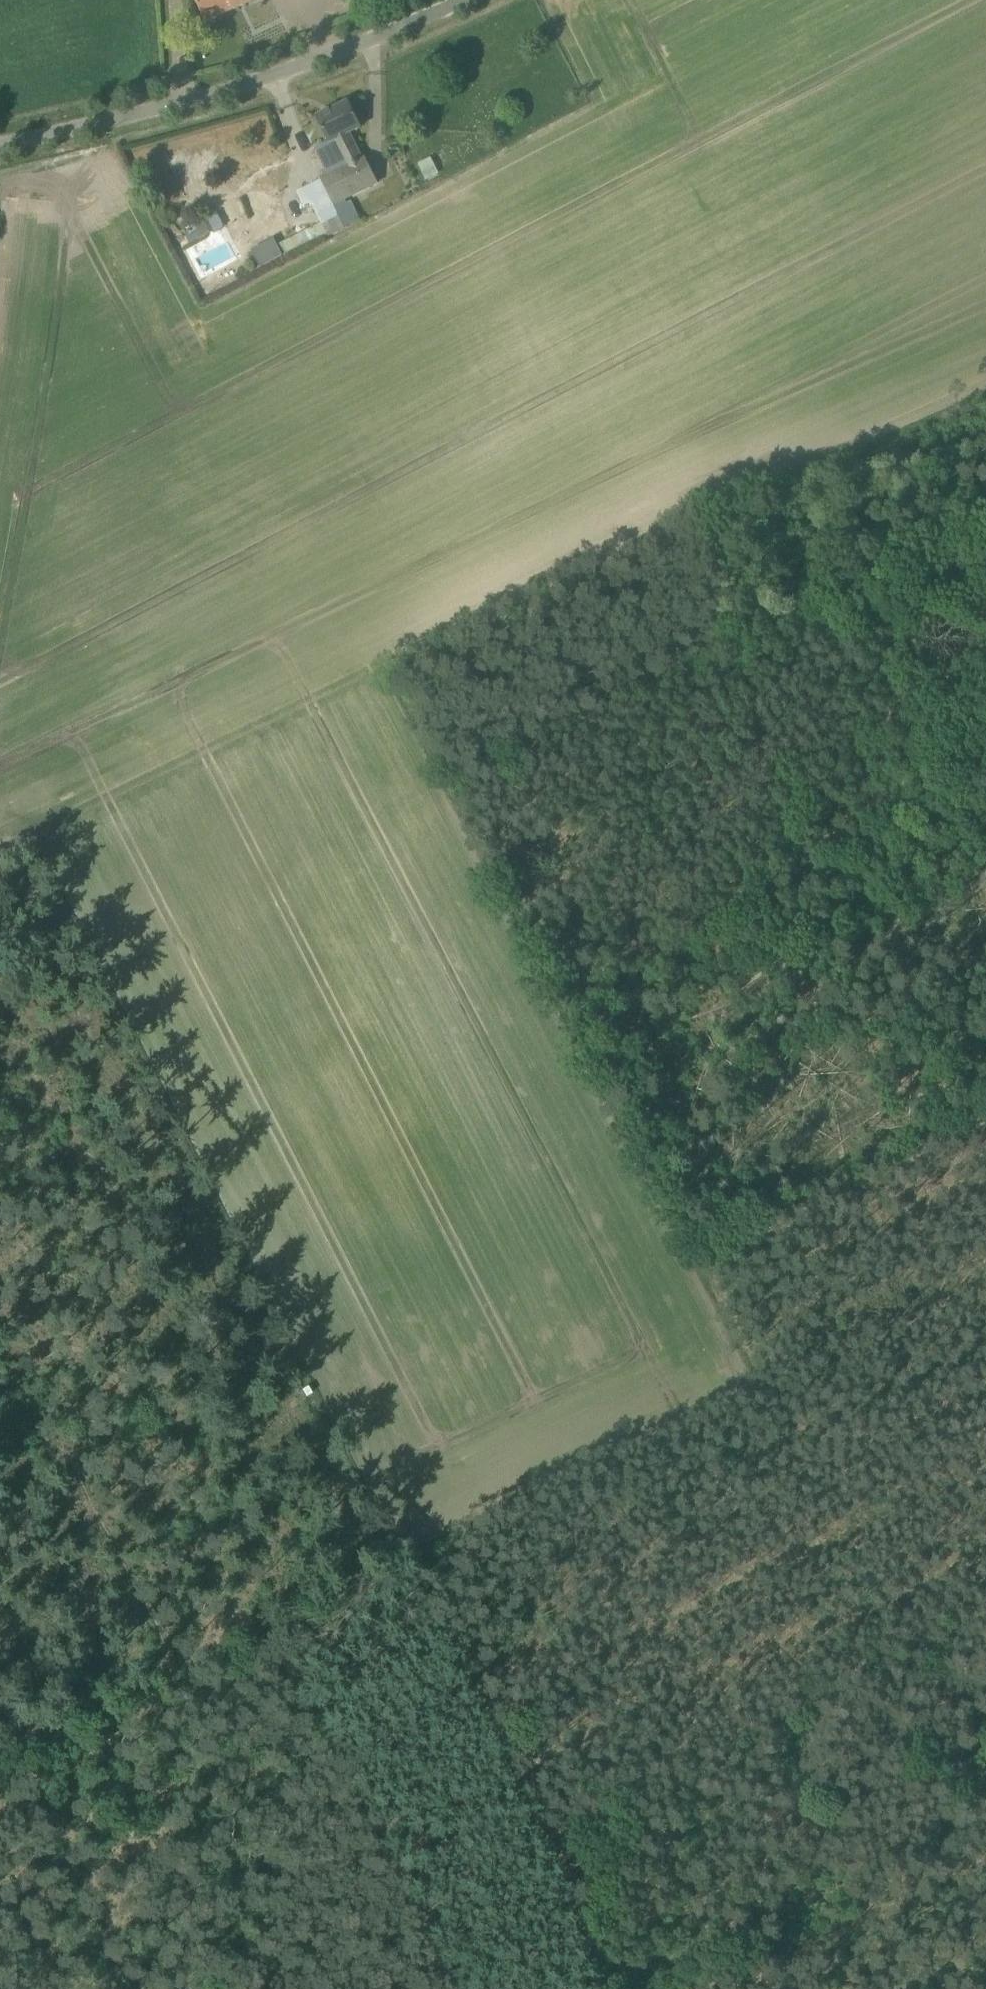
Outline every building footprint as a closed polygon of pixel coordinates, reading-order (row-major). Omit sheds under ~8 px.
[(255,0),(197,0),(207,23),(255,0)] [(351,225),(339,202),(379,182),(366,157),(363,158),(349,132),(361,126),(349,101),(317,117),(330,142),(343,169),(331,175),(306,187),(324,224),(330,236),(351,225)] [(193,223),(201,239),(224,227),(216,211),(193,223)]
